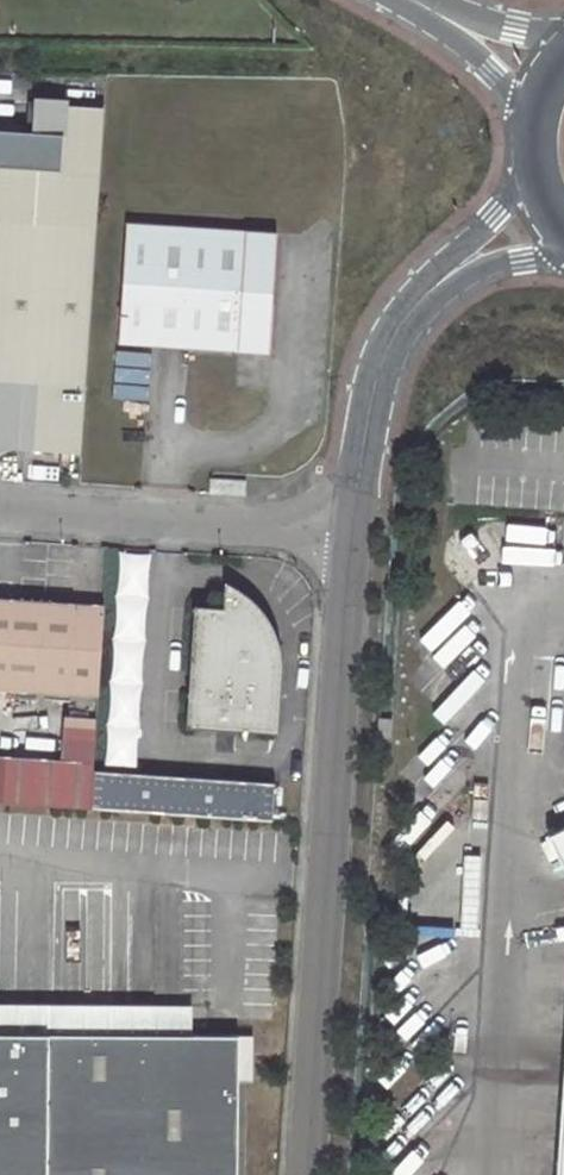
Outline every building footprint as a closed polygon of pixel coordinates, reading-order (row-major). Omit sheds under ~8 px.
[(101,113),(65,110),(65,105),(34,103),(31,137),(0,134),(0,451),(76,457),(101,113)] [(117,347),(265,360),(276,238),(125,226),(117,347)] [(191,608),(184,730),(271,736),(276,669),(275,656),(272,641),(265,623),(258,612),(251,605),(242,596),(227,587),(220,609),(191,608)] [(104,608),(0,601),(0,691),(78,696),(98,698),(104,608)] [(98,698),(78,696),(76,725),(96,727),(98,698)] [(96,727),(76,725),(74,765),(94,766),(96,727)] [(94,766),(74,765),(0,760),(0,806),(91,812),(93,773),(94,766)] [(269,785),(93,773),(91,812),(267,823),(269,785)] [(546,835),(563,873),(563,826),(546,835)] [(230,1032),(65,1031),(0,1030),(0,1174),(229,1174),(230,1032)]
